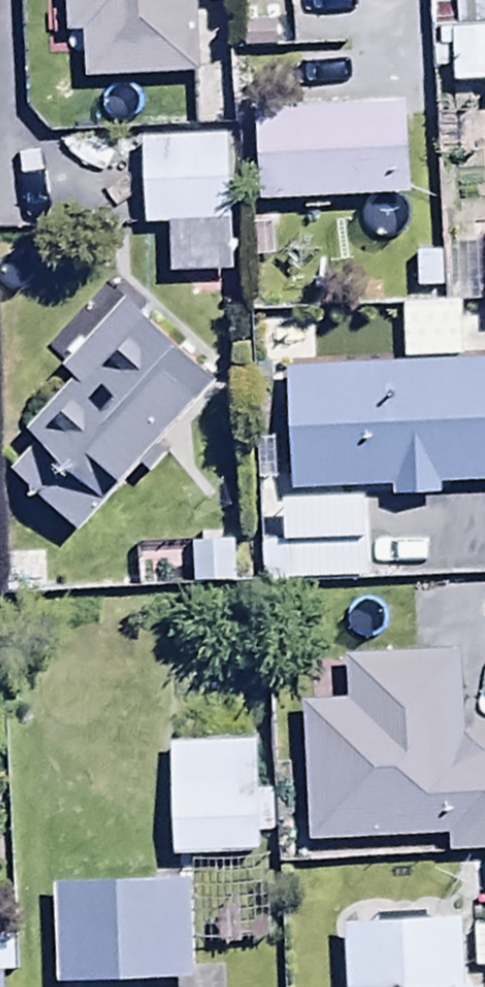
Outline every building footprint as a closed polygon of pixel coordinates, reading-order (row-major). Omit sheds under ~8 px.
[(192,0),(66,0),(67,41),(85,41),(87,85),(194,82),(192,0)] [(453,91),(484,90),(484,0),(451,0),(453,91)] [(254,122),(259,213),(411,206),(407,115),(254,122)] [(141,150),(144,236),(230,233),(227,147),(141,150)] [(36,455),(9,484),(75,546),(214,396),(122,311),(59,379),(71,390),(23,443),(36,455)] [(290,501),(389,497),(389,511),(437,509),(437,495),(484,493),(484,371),(448,372),(445,315),(396,316),(398,374),(285,378),(290,501)] [(364,516),(281,520),(284,592),(367,588),(364,516)] [(474,762),(473,749),(463,749),(460,659),(346,664),(346,668),(307,670),(308,710),(302,711),(307,849),(446,844),(447,861),(484,860),(484,762),(474,762)] [(255,747),(170,748),(171,866),(257,865),(255,747)] [(150,859),(70,861),(71,894),(54,895),(57,986),(190,986),(188,892),(151,893),(150,859)] [(3,983),(16,982),(12,928),(0,929),(0,986),(3,986),(3,983)] [(342,934),(344,986),(465,986),(463,929),(342,934)]
